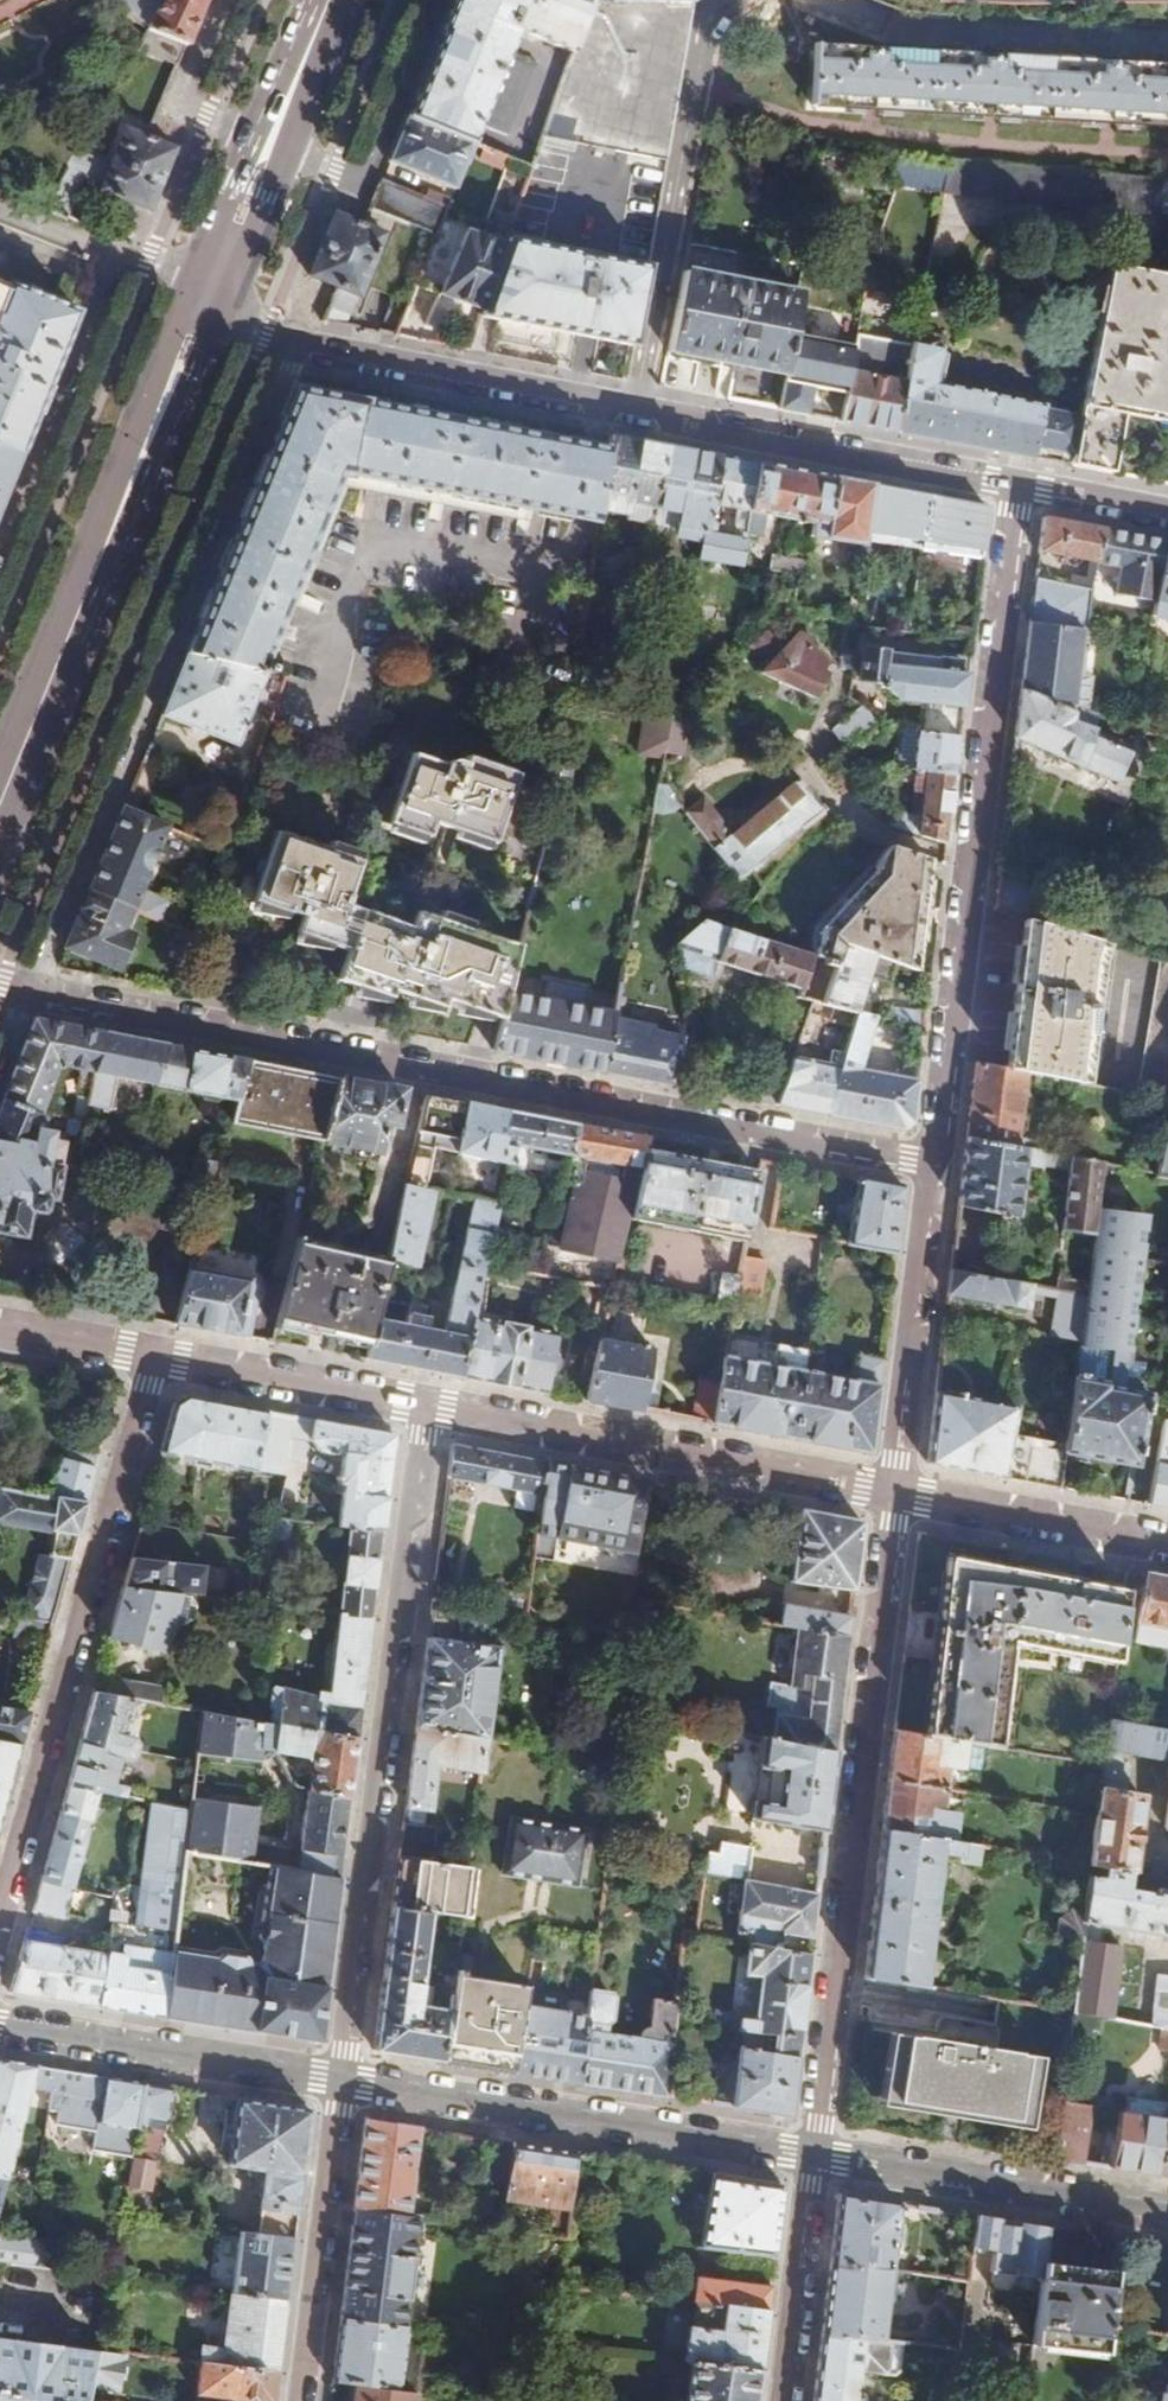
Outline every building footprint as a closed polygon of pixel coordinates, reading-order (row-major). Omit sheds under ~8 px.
[(13,129),(133,9),(123,0),(0,0),(0,137),(13,129)] [(443,28),(446,30),(411,118),(474,143),(480,125),(506,136),(535,62),(510,52),(518,31),(573,52),(591,1),(515,0),(455,0),(443,28)] [(696,0),(638,0),(609,1),(591,1),(573,52),(543,138),(668,159),(696,0)] [(139,46),(181,64),(189,44),(151,27),(139,46)] [(816,104),(1167,124),(1167,60),(818,41),(816,104)] [(455,189),(474,143),(411,118),(407,117),(389,163),(455,189)] [(177,149),(151,137),(127,128),(112,165),(92,157),(97,143),(86,137),(44,206),(67,215),(83,176),(104,185),(101,189),(152,209),(177,149)] [(893,182),(943,192),(943,191),(950,158),(899,148),(893,182)] [(448,206),(382,180),(371,207),(437,234),(448,206)] [(324,322),(349,327),(362,294),(365,295),(388,235),(364,225),(336,214),(311,274),(339,285),(324,322)] [(441,292),(482,308),(505,244),(465,230),(441,292)] [(482,308),(480,313),(566,328),(570,307),(585,310),(597,250),(509,232),(505,244),(482,308)] [(570,307),(566,328),(602,335),(609,296),(617,296),(625,255),(597,250),(585,310),(570,307)] [(602,335),(636,342),(650,260),(625,255),(617,296),(609,296),(602,335)] [(1167,414),(1167,353),(1160,351),(1167,311),(1167,274),(1112,263),(1081,413),(1073,452),(1072,454),(1115,462),(1127,406),(1167,414)] [(731,398),(782,408),(789,373),(805,293),(684,270),(670,351),(738,364),(731,398)] [(23,453),(80,312),(11,284),(8,289),(0,284),(0,444),(23,453)] [(837,338),(839,310),(804,307),(803,325),(819,326),(818,337),(837,338)] [(948,337),(917,330),(914,343),(945,349),(948,337)] [(842,420),(897,431),(914,346),(858,335),(842,420)] [(897,431),(1034,458),(1037,445),(1073,452),(1081,413),(1044,406),(1044,404),(938,385),(945,349),(914,343),(914,346),(897,431)] [(586,444),(295,387),(185,653),(261,675),(268,676),(270,665),(258,661),(337,470),(572,515),(586,444)] [(666,446),(610,435),(607,448),(596,510),(625,515),(624,521),(651,526),(666,446)] [(23,453),(0,444),(0,508),(23,453)] [(596,510),(607,448),(586,444),(572,515),(595,519),(596,510)] [(721,456),(666,446),(651,526),(678,530),(678,526),(705,531),(700,560),(742,568),(743,563),(746,548),(734,546),(714,543),(719,513),(724,488),(714,486),(721,456)] [(759,463),(721,456),(714,486),(724,488),(719,513),(740,518),(734,546),(746,548),(748,535),(759,463)] [(812,527),(860,537),(861,533),(870,483),(759,463),(748,535),(775,538),(780,515),(813,521),(812,527)] [(929,494),(870,483),(861,533),(922,544),(929,494)] [(922,544),(983,556),(989,505),(929,494),(922,544)] [(1096,562),(1102,528),(1043,515),(1039,551),(1096,562)] [(1102,528),(1096,562),(1119,567),(1113,594),(1154,602),(1154,605),(1167,608),(1167,541),(1102,528)] [(772,568),(802,573),(804,559),(776,554),(772,568)] [(1084,588),(1091,589),(1096,570),(1087,568),(1086,577),(1084,588)] [(1074,575),(1072,586),(1084,588),(1086,577),(1074,575)] [(1072,586),(1035,579),(1031,609),(1021,685),(1079,705),(1082,677),(1088,677),(1092,648),(1086,648),(1088,630),(1091,631),(1097,590),(1091,589),(1084,588),(1072,586)] [(1154,605),(1152,614),(1167,617),(1167,608),(1154,605)] [(830,664),(823,652),(816,639),(804,629),(764,667),(817,702),(832,678),(824,673),(830,664)] [(185,653),(160,714),(231,745),(261,675),(185,653)] [(914,703),(912,725),(961,728),(969,656),(939,653),(937,663),(865,654),(860,683),(877,685),(895,701),(914,703)] [(1088,677),(1082,677),(1079,705),(1093,710),(1097,679),(1088,677)] [(1079,705),(1021,685),(1015,736),(1116,778),(1129,747),(1095,734),(1098,725),(1075,717),(1076,712),(1079,705)] [(1093,710),(1079,705),(1076,712),(1075,717),(1098,725),(1102,713),(1093,710)] [(833,727),(847,744),(875,721),(855,707),(833,727)] [(569,720),(558,718),(554,737),(565,738),(569,720)] [(663,759),(669,724),(669,723),(645,719),(638,754),(663,759)] [(961,728),(912,725),(911,730),(960,735),(961,728)] [(909,770),(955,774),(960,735),(911,730),(909,731),(904,770),(909,770)] [(430,801),(442,805),(446,793),(460,798),(456,810),(491,822),(510,767),(460,749),(454,763),(406,747),(386,802),(425,816),(430,801)] [(908,784),(909,770),(904,770),(897,769),(894,782),(908,784)] [(916,837),(947,843),(955,774),(909,770),(908,784),(907,793),(919,794),(916,819),(905,818),(886,815),(885,826),(916,837)] [(823,809),(797,784),(729,841),(701,806),(687,818),(739,882),(751,872),(823,809)] [(657,788),(653,806),(676,804),(665,789),(657,788)] [(446,793),(442,805),(456,810),(460,798),(446,793)] [(907,793),(905,818),(916,819),(919,794),(907,793)] [(446,999),(502,1017),(506,995),(516,944),(499,941),(419,913),(414,928),(388,919),(385,930),(359,921),(362,910),(345,904),(359,861),(276,834),(254,899),(302,916),(297,932),(347,950),(400,968),(394,991),(443,1008),(446,999)] [(917,968),(931,859),(889,846),(880,873),(820,931),(812,955),(811,962),(820,965),(820,969),(834,973),(840,950),(896,963),(917,968)] [(100,858),(92,877),(126,891),(134,872),(100,858)] [(1040,881),(999,869),(994,907),(1025,916),(1031,918),(1040,881)] [(87,890),(64,945),(117,967),(130,936),(122,932),(132,909),(87,890)] [(385,930),(388,919),(362,910),(359,921),(385,930)] [(1025,916),(1007,1069),(1029,1073),(1082,1083),(1102,939),(1031,918),(1025,916)] [(707,922),(676,951),(801,993),(811,962),(812,955),(707,922)] [(389,997),(394,991),(400,968),(347,950),(337,980),(389,997)] [(888,983),(896,963),(840,950),(834,973),(824,1007),(854,1013),(865,978),(888,983)] [(1162,957),(1137,1095),(1167,1101),(1167,959),(1162,957)] [(615,1015),(604,1071),(674,1085),(683,1039),(653,1033),(654,1027),(639,1025),(635,1050),(621,1047),(635,978),(622,975),(615,1015)] [(495,1051),(604,1071),(615,1015),(506,995),(502,1017),(495,1051)] [(923,1026),(925,1011),(896,1006),(893,1019),(923,1026)] [(878,1017),(858,1014),(855,1024),(842,1069),(829,1114),(902,1128),(910,1122),(916,1080),(863,1070),(878,1017)] [(103,1031),(34,1017),(0,1100),(0,1104),(38,1111),(55,1070),(77,1074),(73,1088),(88,1092),(103,1031)] [(167,1043),(103,1031),(88,1092),(86,1100),(112,1106),(121,1075),(157,1081),(167,1043)] [(248,1059),(167,1043),(157,1081),(238,1099),(248,1059)] [(238,1099),(232,1120),(321,1138),(322,1134),(335,1075),(248,1059),(238,1099)] [(793,1060),(775,1104),(829,1114),(842,1069),(793,1060)] [(1007,1069),(975,1062),(967,1136),(1041,1151),(1042,1140),(1021,1136),(1029,1073),(1007,1069)] [(402,1087),(335,1075),(322,1134),(351,1139),(349,1150),(374,1157),(383,1117),(395,1119),(402,1087)] [(509,1108),(424,1092),(414,1139),(507,1156),(511,1136),(503,1134),(509,1108)] [(0,1104),(0,1141),(29,1145),(32,1137),(49,1138),(50,1134),(30,1132),(35,1119),(38,1111),(0,1104)] [(574,1121),(509,1108),(503,1134),(511,1136),(507,1156),(502,1178),(520,1181),(530,1141),(567,1148),(574,1121)] [(48,1114),(38,1111),(35,1119),(47,1121),(48,1114)] [(646,1135),(574,1121),(567,1148),(561,1178),(576,1180),(561,1246),(619,1258),(628,1218),(644,1147),(646,1135)] [(1159,1180),(1167,1182),(1167,1125),(1159,1180)] [(75,1144),(136,1158),(140,1140),(79,1128),(75,1144)] [(1041,1151),(967,1136),(957,1216),(972,1219),(974,1209),(1017,1216),(1025,1165),(1046,1168),(1049,1153),(1041,1151)] [(20,1234),(24,1216),(35,1218),(37,1203),(50,1204),(61,1139),(49,1138),(32,1137),(29,1145),(0,1141),(0,1231),(20,1234)] [(136,1158),(159,1163),(163,1142),(141,1138),(140,1140),(136,1158)] [(1042,1140),(1041,1151),(1049,1153),(1062,1155),(1064,1145),(1042,1140)] [(424,1181),(430,1149),(412,1146),(406,1177),(424,1181)] [(757,1167),(644,1147),(628,1218),(744,1239),(754,1187),(757,1167)] [(780,1161),(759,1157),(757,1167),(754,1187),(775,1191),(780,1161)] [(1096,1208),(1103,1164),(1072,1158),(1060,1232),(1093,1237),(1096,1208)] [(198,1159),(195,1171),(216,1177),(220,1163),(198,1159)] [(903,1184),(859,1176),(847,1242),(895,1251),(903,1184)] [(405,1180),(388,1253),(421,1261),(438,1187),(405,1180)] [(368,1343),(364,1359),(386,1363),(443,1374),(459,1377),(473,1316),(485,1256),(498,1198),(475,1194),(442,1338),(425,1334),(429,1317),(409,1313),(405,1330),(373,1323),(368,1343)] [(1146,1213),(1096,1208),(1093,1237),(1085,1282),(1084,1293),(1077,1342),(1076,1349),(1105,1354),(1102,1377),(1072,1373),(1061,1450),(1060,1454),(1137,1464),(1147,1390),(1121,1386),(1125,1350),(1128,1350),(1146,1213)] [(298,1235),(277,1326),(325,1335),(368,1343),(373,1323),(388,1253),(298,1235)] [(190,1266),(175,1324),(203,1329),(248,1337),(259,1280),(190,1266)] [(1030,1284),(951,1268),(949,1293),(1026,1307),(1030,1284)] [(722,1276),(716,1306),(732,1309),(737,1279),(722,1276)] [(1052,1288),(1084,1293),(1085,1282),(1054,1277),(1052,1288)] [(1045,1337),(1077,1342),(1084,1293),(1052,1288),(1045,1337)] [(473,1316),(459,1377),(523,1389),(548,1393),(560,1333),(473,1316)] [(601,1340),(587,1400),(642,1410),(653,1349),(601,1340)] [(769,1365),(723,1356),(711,1422),(760,1431),(793,1437),(803,1370),(806,1347),(773,1342),(769,1365)] [(803,1370),(793,1437),(873,1451),(883,1358),(855,1354),(851,1379),(803,1370)] [(927,1461),(1057,1485),(1060,1454),(1061,1450),(1032,1444),(1034,1435),(1008,1431),(1012,1406),(936,1391),(927,1461)] [(160,1449),(162,1449),(287,1474),(290,1454),(296,1415),(228,1402),(183,1394),(172,1403),(160,1449)] [(349,1424),(296,1415),(290,1454),(309,1457),(314,1437),(322,1448),(349,1452),(339,1523),(349,1525),(383,1529),(395,1433),(349,1424)] [(1149,1502),(1167,1506),(1167,1422),(1161,1421),(1149,1502)] [(451,1444),(447,1475),(533,1491),(532,1505),(539,1505),(546,1461),(499,1452),(451,1444)] [(60,1458),(49,1496),(87,1501),(96,1467),(81,1464),(84,1454),(71,1451),(68,1461),(60,1458)] [(98,1458),(84,1454),(81,1464),(96,1467),(98,1458)] [(633,1550),(644,1479),(546,1461),(539,1505),(535,1532),(633,1550)] [(49,1496),(3,1489),(0,1503),(0,1520),(57,1529),(51,1554),(71,1559),(87,1501),(49,1496)] [(862,1517),(800,1506),(793,1575),(853,1586),(862,1517)] [(294,1518),(279,1516),(276,1538),(290,1540),(294,1518)] [(337,1612),(372,1616),(378,1566),(383,1529),(349,1525),(337,1612)] [(53,1623),(71,1559),(51,1554),(42,1551),(24,1618),(53,1623)] [(1116,1654),(1125,1588),(947,1556),(924,1731),(964,1739),(996,1744),(1011,1637),(1116,1654)] [(1167,1642),(1167,1576),(1146,1572),(1138,1638),(1167,1642)] [(123,1586),(109,1637),(161,1652),(177,1592),(123,1586)] [(783,1602),(780,1623),(798,1626),(847,1635),(850,1613),(783,1602)] [(415,1724),(486,1738),(500,1646),(480,1643),(484,1616),(430,1606),(423,1665),(415,1724)] [(270,1721),(278,1723),(357,1735),(372,1616),(337,1612),(327,1694),(270,1686),(266,1708),(272,1710),(270,1721)] [(24,1618),(16,1616),(11,1639),(47,1646),(53,1623),(24,1618)] [(840,1690),(847,1635),(798,1626),(790,1681),(771,1678),(767,1702),(803,1708),(807,1685),(814,1686),(840,1690)] [(99,1675),(94,1691),(137,1699),(161,1703),(164,1686),(99,1675)] [(1109,1709),(1130,1712),(1134,1685),(1113,1681),(1109,1709)] [(833,1747),(840,1690),(814,1686),(809,1721),(774,1716),(771,1736),(833,1747)] [(94,1691),(67,1786),(96,1791),(140,1798),(142,1789),(115,1784),(122,1758),(128,1761),(135,1757),(139,1743),(133,1737),(127,1736),(137,1699),(94,1691)] [(21,1743),(29,1712),(0,1707),(0,1740),(21,1743)] [(1090,1863),(1133,1870),(1135,1870),(1145,1795),(1127,1792),(1129,1769),(1118,1749),(1167,1758),(1167,1720),(1130,1712),(1109,1709),(1090,1863)] [(186,1851),(341,1869),(349,1796),(302,1785),(296,1782),(290,1777),(274,1750),(278,1723),(270,1721),(203,1710),(191,1806),(186,1851)] [(302,1785),(349,1796),(354,1756),(357,1735),(278,1723),(274,1750),(304,1755),(312,1770),(310,1780),(303,1779),(302,1785)] [(482,1771),(486,1738),(415,1724),(405,1806),(430,1810),(436,1764),(482,1771)] [(924,1731),(894,1726),(887,1776),(942,1786),(945,1764),(962,1766),(964,1739),(924,1731)] [(752,1814),(823,1829),(833,1747),(771,1736),(760,1735),(752,1814)] [(0,1740),(0,1821),(21,1743),(0,1740)] [(887,1776),(881,1828),(951,1840),(955,1812),(939,1809),(942,1786),(887,1776)] [(96,1791),(67,1786),(41,1881),(71,1886),(96,1791)] [(142,1923),(178,1929),(186,1851),(191,1806),(156,1800),(145,1897),(142,1923)] [(507,1817),(500,1873),(579,1883),(586,1828),(507,1817)] [(403,1819),(398,1856),(423,1859),(428,1822),(403,1819)] [(881,1828),(864,1974),(923,1984),(939,1851),(957,1853),(957,1860),(975,1863),(975,1845),(951,1840),(881,1828)] [(705,1850),(701,1872),(743,1879),(748,1879),(754,1845),(721,1840),(720,1853),(705,1850)] [(167,2018),(225,2027),(230,1987),(207,1984),(219,1895),(272,1901),(265,1961),(277,1963),(282,1934),(289,1935),(288,1951),(301,1953),(297,1981),(263,1976),(256,2031),(319,2041),(341,1869),(186,1851),(178,1929),(167,2018)] [(398,1856),(392,1905),(431,1910),(461,1914),(468,1866),(423,1859),(398,1856)] [(1071,2011),(1100,2017),(1111,2017),(1113,2000),(1120,1945),(1099,1942),(1102,1925),(1167,1934),(1167,1885),(1160,1884),(1158,1892),(1130,1888),(1133,1870),(1090,1863),(1084,1911),(1080,1939),(1071,2011)] [(748,1879),(743,1879),(738,1923),(744,1925),(741,1941),(779,1946),(781,1930),(811,1936),(816,1891),(748,1879)] [(71,1886),(41,1881),(32,1909),(62,1915),(65,1907),(82,1910),(86,1889),(71,1886)] [(116,1920),(142,1923),(145,1897),(118,1894),(114,1920),(116,1920)] [(230,1987),(225,2027),(256,2031),(263,1976),(297,1981),(301,1953),(288,1951),(289,1935),(282,1934),(277,1963),(265,1961),(272,1901),(219,1895),(207,1984),(230,1987)] [(373,2050),(442,2061),(451,1990),(443,1989),(434,1988),(432,2006),(418,2004),(423,1967),(425,1953),(431,1910),(392,1905),(373,2050)] [(1056,1935),(1080,1939),(1084,1911),(1072,1910),(1058,1919),(1056,1935)] [(99,2007),(167,2018),(178,1929),(142,1923),(116,1920),(110,1954),(105,1981),(103,1981),(99,2007)] [(9,1992),(99,2007),(103,1981),(105,1981),(110,1954),(24,1941),(9,1992)] [(779,1946),(741,1941),(737,1976),(750,1978),(746,2017),(740,2017),(738,2032),(743,2032),(741,2048),(797,2056),(809,1951),(779,1946)] [(433,1954),(425,1953),(423,1967),(431,1968),(433,1954)] [(443,1989),(451,1990),(454,1975),(456,1957),(449,1956),(443,1989)] [(1167,2027),(1167,1975),(1159,1973),(1154,2005),(1151,2024),(1167,2027)] [(442,2061),(512,2072),(523,2004),(526,1988),(454,1975),(451,1990),(442,2061)] [(577,2083),(665,2097),(674,2021),(676,2005),(655,2001),(652,2017),(658,2027),(660,2040),(604,2032),(604,2025),(613,2017),(615,1995),(590,1991),(586,2017),(577,2083)] [(1113,2000),(1111,2017),(1151,2024),(1154,2005),(1113,2000)] [(512,2072),(577,2083),(586,2017),(568,2014),(568,2011),(523,2004),(512,2072)] [(738,2032),(719,2029),(717,2048),(734,2050),(741,2051),(741,2048),(743,2032),(738,2032)] [(888,2039),(881,2096),(1021,2114),(1029,2057),(1000,2052),(1001,2044),(919,2033),(917,2043),(888,2039)] [(734,2050),(727,2107),(789,2117),(797,2056),(741,2048),(741,2051),(734,2050)] [(142,2105),(145,2082),(0,2058),(0,2175),(8,2176),(31,2087),(52,2089),(49,2110),(58,2111),(56,2124),(96,2130),(93,2148),(134,2154),(142,2105)] [(145,2082),(142,2105),(170,2108),(173,2086),(145,2082)] [(311,2108),(238,2097),(231,2161),(265,2165),(261,2194),(264,2194),(259,2231),(294,2236),(303,2167),(311,2108)] [(1059,2100),(1053,2157),(1081,2162),(1088,2105),(1059,2100)] [(1114,2109),(1106,2166),(1157,2174),(1165,2118),(1114,2109)] [(400,2210),(414,2124),(366,2116),(355,2204),(400,2210)] [(1157,2174),(1167,2175),(1167,2118),(1165,2118),(1157,2174)] [(506,2182),(512,2140),(491,2136),(484,2179),(506,2182)] [(564,2235),(576,2150),(512,2140),(506,2182),(504,2194),(536,2199),(532,2230),(564,2235)] [(782,2182),(711,2171),(703,2244),(773,2255),(782,2182)] [(838,2192),(830,2260),(891,2269),(900,2201),(838,2192)] [(400,2325),(414,2213),(400,2210),(355,2204),(341,2316),(400,2325)] [(1003,2235),(1005,2219),(998,2218),(995,2239),(1003,2235)] [(1043,2261),(1047,2226),(1005,2219),(1003,2235),(995,2239),(990,2280),(997,2287),(1006,2289),(1016,2282),(1017,2274),(1041,2278),(1043,2261)] [(235,2228),(227,2290),(286,2299),(294,2236),(259,2231),(235,2228)] [(830,2260),(821,2331),(882,2341),(891,2269),(830,2260)] [(1115,2270),(1043,2261),(1041,2278),(1032,2341),(1104,2351),(1108,2322),(1115,2270)] [(698,2302),(766,2310),(770,2285),(698,2275),(694,2301),(698,2302)] [(203,2342),(200,2361),(277,2371),(286,2299),(227,2290),(220,2343),(203,2342)] [(766,2310),(698,2302),(694,2324),(684,2322),(680,2356),(689,2358),(684,2400),(755,2400),(766,2310)] [(420,2390),(423,2391),(424,2372),(394,2368),(400,2325),(341,2316),(337,2344),(333,2379),(356,2382),(420,2390)] [(813,2400),(857,2400),(858,2400),(860,2398),(860,2395),(859,2394),(855,2392),(858,2371),(889,2376),(898,2372),(902,2344),(882,2341),(821,2331),(813,2400)] [(90,2384),(98,2348),(0,2336),(0,2400),(86,2400),(90,2384)] [(1023,2379),(1028,2343),(1004,2340),(1000,2375),(1023,2379)] [(116,2388),(123,2352),(98,2348),(90,2384),(116,2388)] [(200,2361),(197,2392),(272,2400),(274,2400),(277,2371),(200,2361)] [(1166,2391),(1167,2377),(1167,2375),(1153,2373),(1151,2389),(1160,2391),(1166,2391)] [(356,2382),(353,2400),(419,2400),(420,2390),(356,2382)] [(1166,2391),(1160,2391),(1159,2400),(1167,2400),(1167,2392),(1166,2391)]
